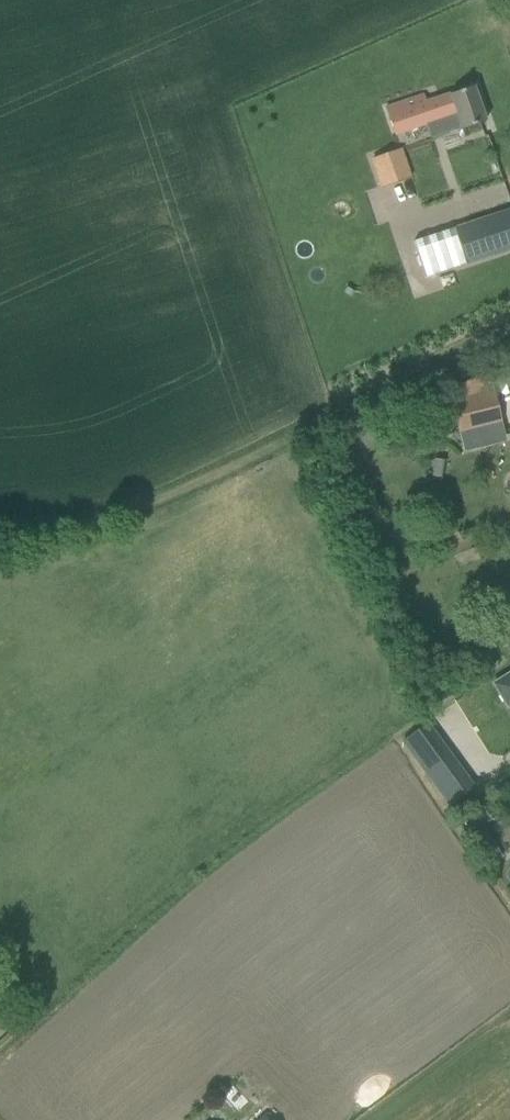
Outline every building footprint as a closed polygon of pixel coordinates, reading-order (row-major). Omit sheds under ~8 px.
[(387,109),(396,134),(457,113),(462,129),(486,121),(474,86),(426,103),(424,96),(387,109)] [(372,160),(382,188),(411,177),(402,150),(372,160)] [(503,163),(490,169),(494,179),(508,173),(503,163)] [(467,264),(509,250),(509,212),(458,230),(457,228),(455,229),(467,264)] [(459,432),(464,454),(506,443),(501,422),(494,392),(489,375),(448,386),(452,403),(459,432)] [(440,524),(425,531),(436,556),(439,555),(440,557),(458,549),(456,545),(460,543),(450,520),(440,524)] [(494,684),(508,707),(509,706),(509,674),(494,684)] [(455,763),(431,781),(449,806),(474,788),(455,763)] [(8,1010),(0,1000),(0,1017),(8,1010)]
